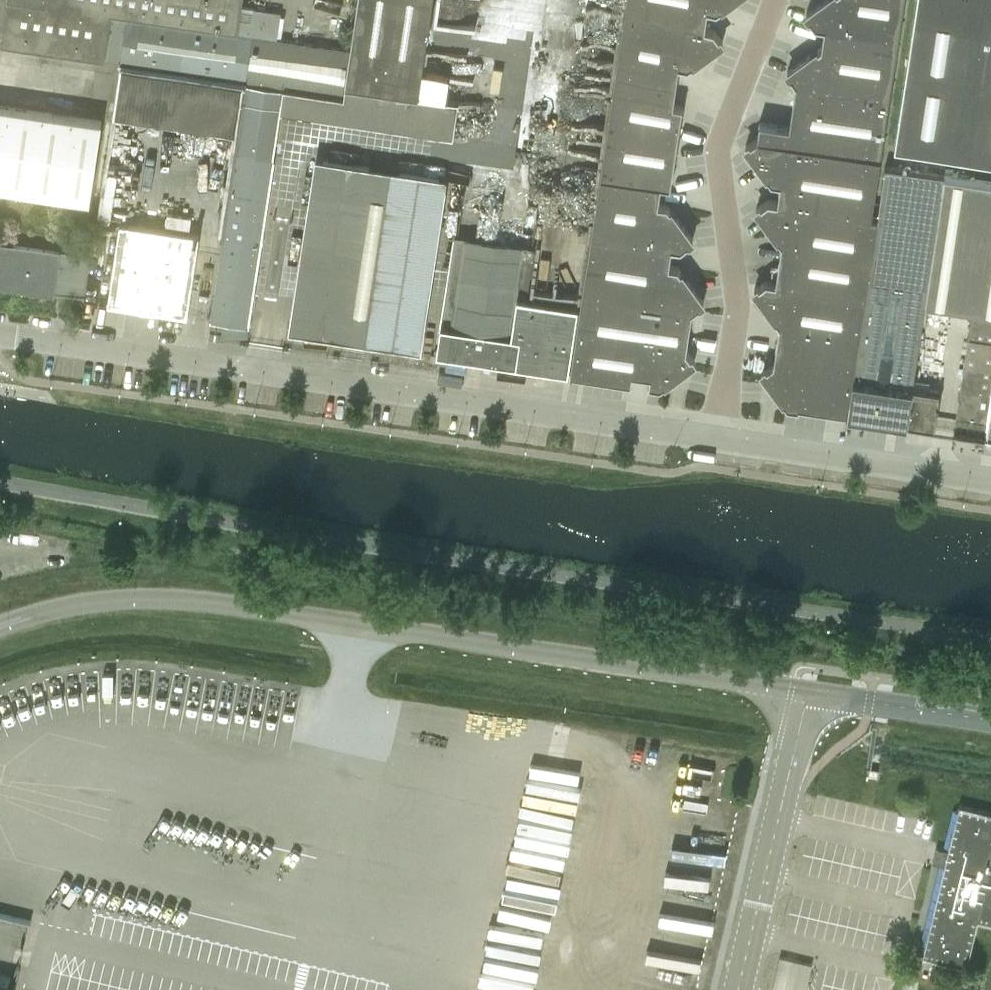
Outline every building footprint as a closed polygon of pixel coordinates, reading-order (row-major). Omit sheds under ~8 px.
[(246,81),(284,87),(340,96),(342,84),(348,50),(275,39),(279,13),(252,9),(252,13),(240,11),(241,0),(6,0),(0,40),(0,44),(119,63),(246,81)] [(327,10),(340,11),(341,0),(328,0),(327,10)] [(345,84),(418,96),(432,0),(357,0),(350,50),(345,84)] [(625,17),(705,28),(708,10),(717,11),(732,0),(627,0),(625,17)] [(896,43),(903,0),(825,0),(806,14),(815,26),(824,27),(824,32),(896,43)] [(892,147),(990,162),(990,0),(916,0),(892,147)] [(625,17),(615,80),(675,89),(679,66),(688,68),(723,42),(714,30),(705,28),(625,17)] [(795,86),(888,100),(896,43),(824,32),(821,46),(787,72),(796,83),(795,86)] [(615,80),(600,176),(661,185),(670,186),(682,106),(673,104),(675,89),(615,80)] [(222,241),(209,320),(211,320),(247,326),(250,306),(272,158),(273,158),(280,111),(281,104),(284,87),(246,81),(222,241)] [(757,138),(879,157),(888,100),(795,86),(789,126),(759,122),(757,138)] [(89,201),(101,121),(0,106),(0,187),(89,201)] [(777,201),(870,216),(879,157),(757,138),(745,146),(771,181),(780,183),(777,201)] [(444,175),(311,156),(287,329),(420,347),(444,175)] [(865,295),(884,166),(883,166),(876,217),(870,216),(777,201),(768,200),(756,209),(782,243),(776,282),(865,295)] [(846,415),(905,423),(945,176),(884,166),(865,295),(855,356),(846,415)] [(600,176),(591,235),(671,247),(681,248),(693,240),(667,205),(658,203),(661,185),(600,176)] [(905,423),(934,428),(939,390),(928,388),(927,392),(911,390),(921,327),(938,330),(942,306),(972,311),(954,431),(959,432),(983,442),(983,448),(984,448),(986,436),(990,400),(990,182),(945,176),(905,423)] [(119,223),(107,304),(109,304),(127,306),(167,313),(186,315),(198,236),(178,232),(140,227),(119,223)] [(591,235),(582,295),(692,311),(704,302),(678,267),(669,266),(671,247),(591,235)] [(435,353),(516,365),(522,328),(508,326),(513,298),(514,298),(521,247),(465,238),(453,316),(441,315),(435,353)] [(56,272),(53,292),(84,296),(92,242),(80,240),(78,253),(59,250),(59,252),(56,272)] [(52,292),(52,294),(53,294),(59,252),(0,244),(0,284),(52,292)] [(779,324),(776,345),(855,356),(865,295),(776,282),(766,280),(754,289),(779,324)] [(692,311),(582,295),(571,374),(572,374),(572,373),(631,382),(632,373),(650,375),(649,385),(660,386),(695,361),(686,349),(692,311)] [(522,328),(516,365),(568,372),(578,307),(514,298),(513,298),(508,326),(522,328)] [(846,415),(855,356),(776,345),(773,363),(762,371),(787,406),(799,407),(799,405),(846,412),(846,415)] [(967,967),(979,919),(990,923),(990,813),(959,805),(922,956),(967,967)] [(808,962),(776,956),(769,989),(802,989),(808,962)]
